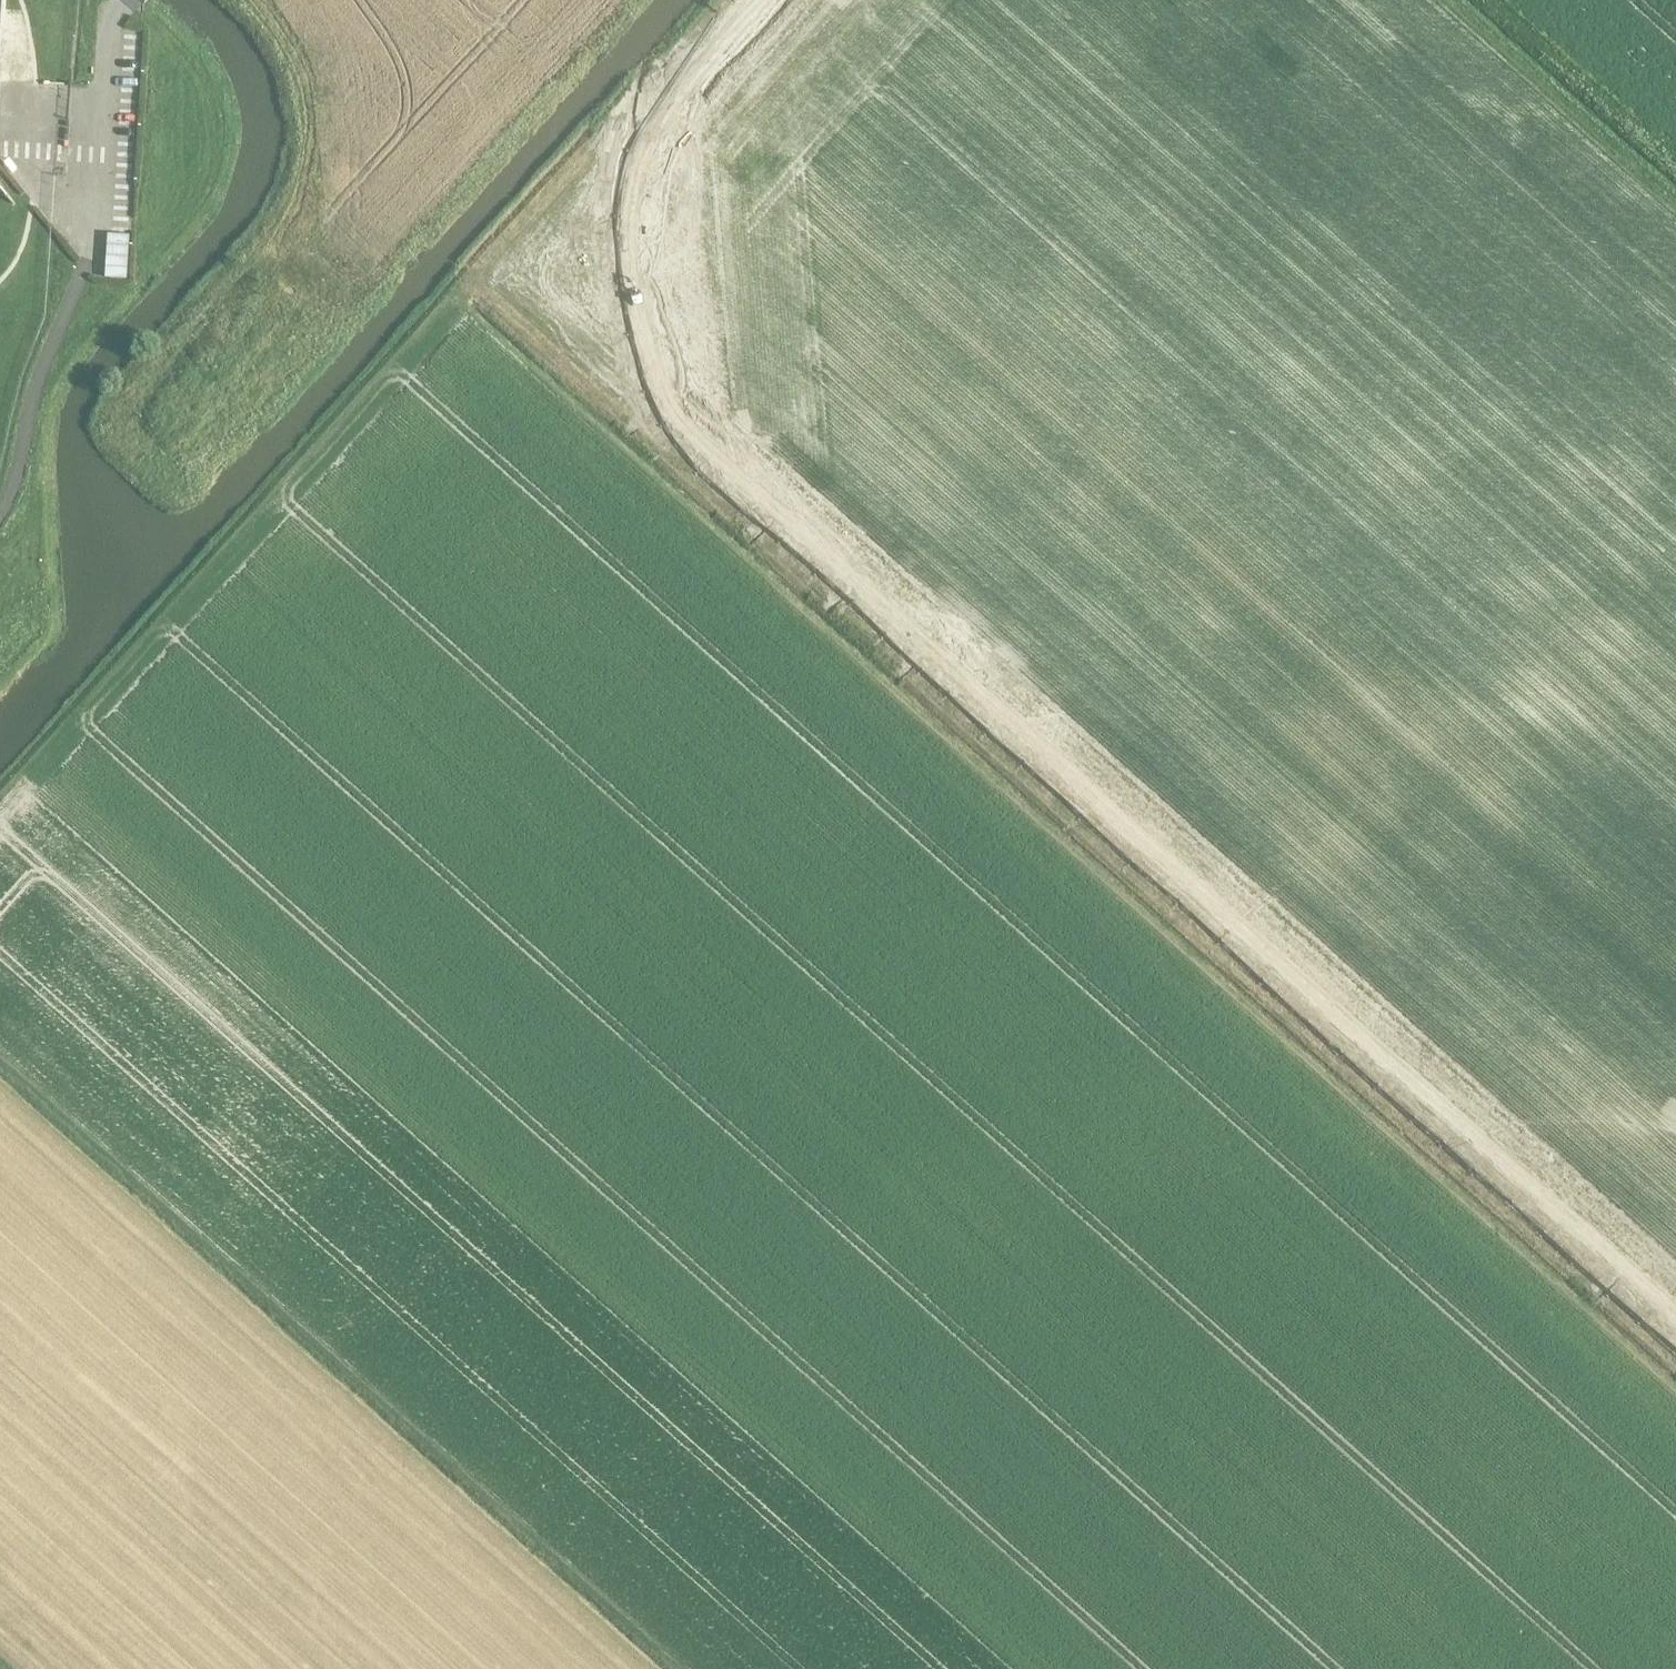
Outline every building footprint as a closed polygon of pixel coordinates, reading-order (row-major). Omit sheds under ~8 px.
[(34,84),(32,61),(29,41),(26,25),(23,10),(3,9),(4,0),(0,0),(0,82),(34,84)] [(14,205),(16,204),(0,183),(0,191),(14,205)]
